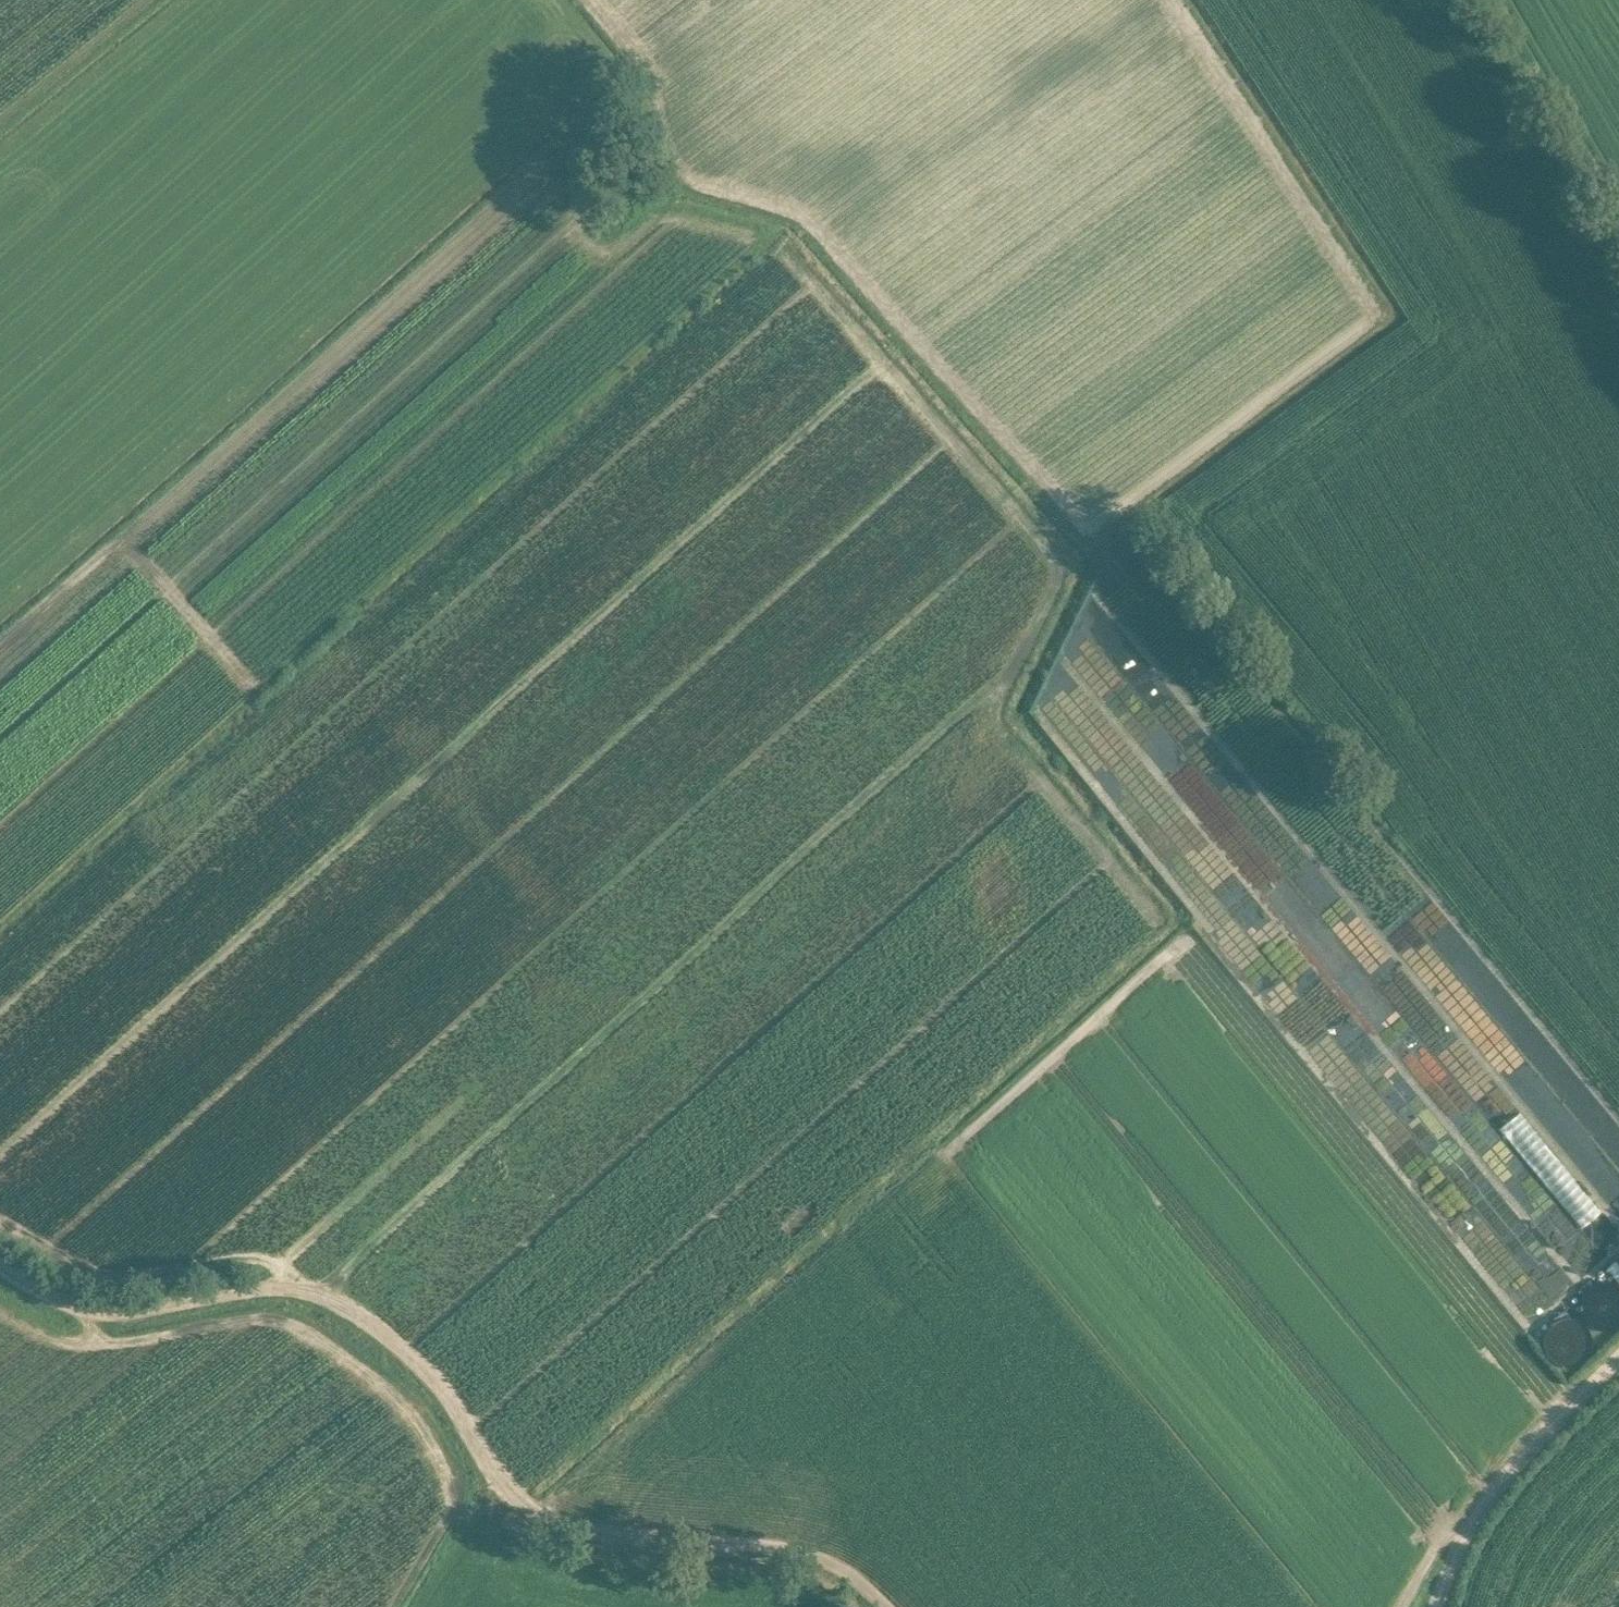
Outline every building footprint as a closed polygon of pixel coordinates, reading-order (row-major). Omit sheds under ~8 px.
[(1604,1290),(1607,1296),(1596,1301),(1607,1326),(1618,1321),(1618,1295),(1615,1286),(1604,1290)]
